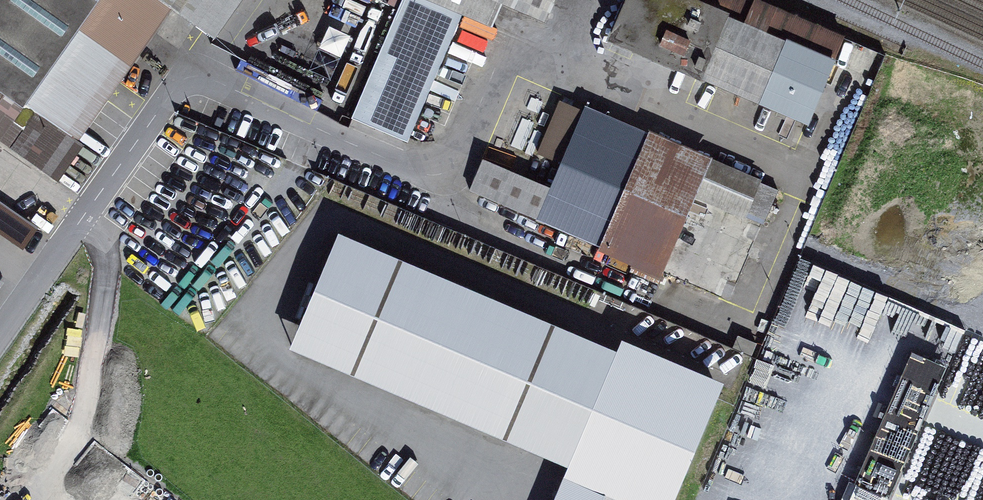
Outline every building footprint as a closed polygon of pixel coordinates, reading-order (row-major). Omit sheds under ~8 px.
[(59,180),(85,142),(79,138),(132,63),(80,26),(98,0),(0,0),(0,138),(59,180)] [(132,63),(172,5),(164,0),(98,0),(80,26),(132,63)] [(172,5),(214,35),(239,0),(164,0),(172,5)] [(432,0),(401,0),(350,117),(407,140),(463,12),(432,0)] [(463,12),(491,23),(501,0),(432,0),(463,12)] [(553,0),(508,0),(546,16),(553,0)] [(809,120),(846,33),(769,0),(621,0),(607,32),(696,70),(695,72),(809,120)] [(310,25),(285,14),(264,65),(334,94),(369,13),(340,2),(336,12),(319,5),(310,25)] [(561,161),(583,108),(560,98),(537,152),(561,161)] [(550,185),(483,157),(469,190),(600,245),(649,130),(585,103),(583,108),(561,161),(550,185)] [(650,128),(649,130),(600,245),(599,247),(661,274),(662,271),(694,195),(719,206),(746,217),(748,212),(765,219),(778,188),(760,180),(762,177),(712,156),(712,154),(650,128)] [(719,206),(694,195),(662,271),(686,282),(719,206)] [(338,232),(288,349),(572,469),(559,499),(674,499),(724,383),(620,339),(615,350),(338,232)]
